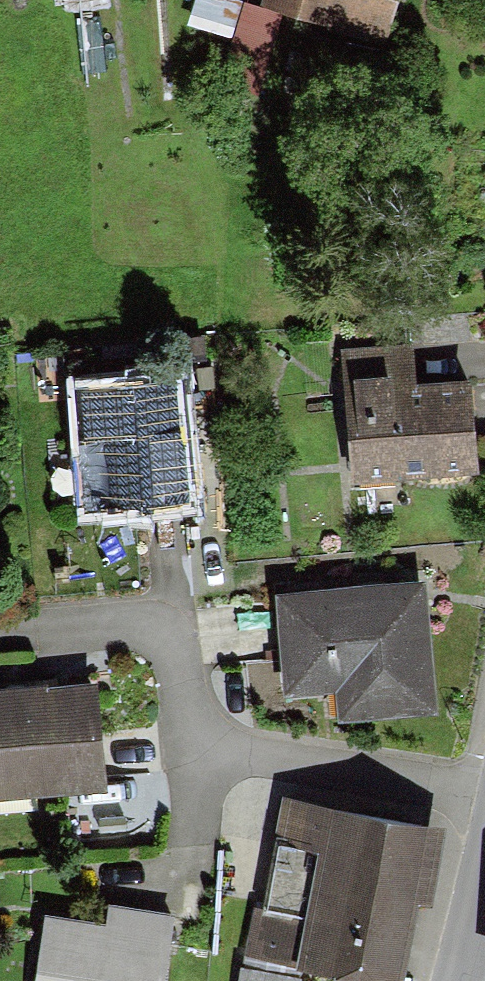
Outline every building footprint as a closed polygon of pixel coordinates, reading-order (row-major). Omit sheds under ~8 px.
[(233,0),(197,0),(189,25),(234,39),(220,83),(259,96),(283,15),(261,8),(233,0)] [(261,8),(283,15),(385,44),(398,0),(263,0),(261,8)] [(416,343),(341,349),(353,492),(400,488),(400,482),(480,475),(472,377),(419,381),(416,343)] [(186,381),(76,389),(85,514),(195,506),(186,381)] [(423,582),(277,598),(288,697),(335,692),(338,722),(437,712),(423,582)] [(0,688),(0,802),(106,794),(98,680),(0,688)] [(258,904),(248,960),(369,980),(400,980),(415,895),(434,898),(447,826),(285,798),(266,905),(258,904)] [(48,917),(38,980),(169,980),(179,918),(108,907),(105,926),(48,917)] [(302,980),(241,970),(239,980),(302,980)]
